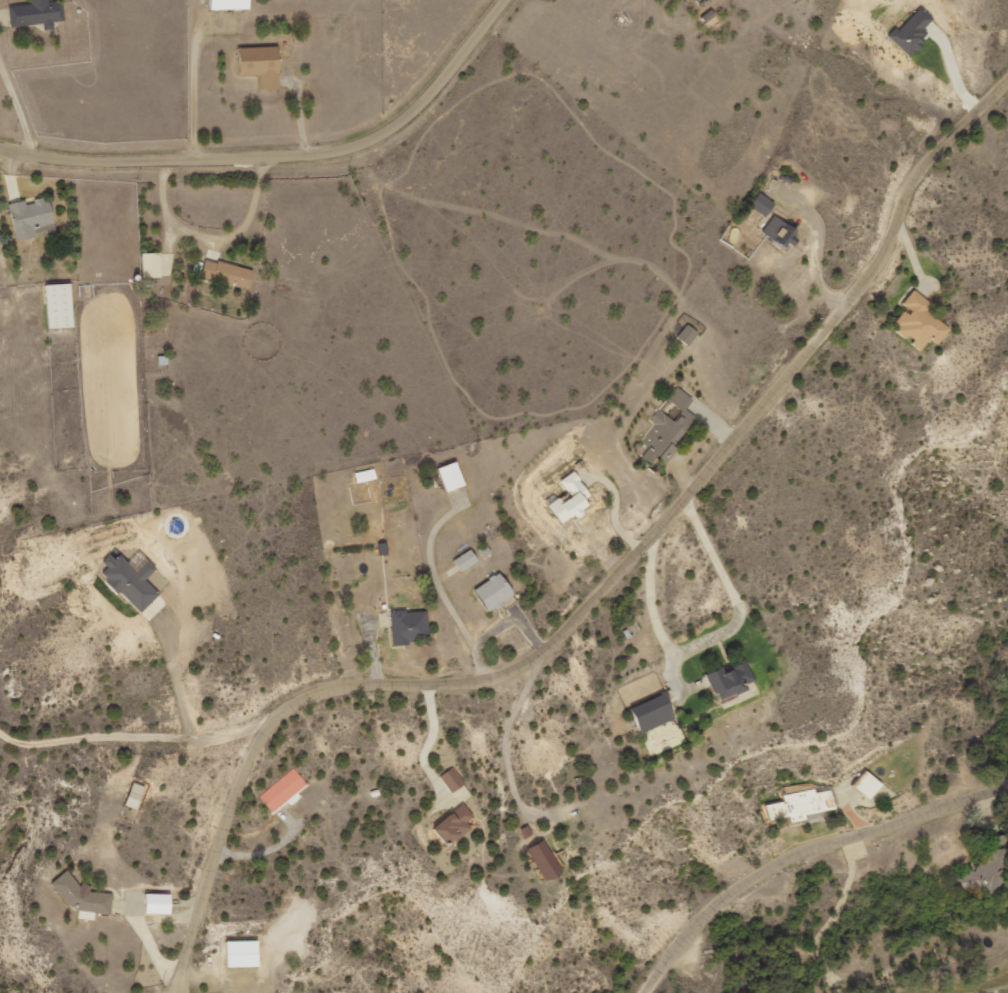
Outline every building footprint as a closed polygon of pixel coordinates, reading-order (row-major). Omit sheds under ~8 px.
[(44,30),(54,29),(54,22),(64,21),(63,1),(48,2),(48,0),(31,0),(32,5),(10,6),(11,26),(44,24),(44,30)] [(210,10),(250,9),(250,0),(210,0),(210,10)] [(910,56),(930,35),(923,29),(933,19),(919,6),(890,38),(910,56)] [(706,28),(718,23),(714,10),(701,15),(706,28)] [(280,47),(240,48),(240,75),(261,75),(261,90),(281,90),(280,47)] [(751,207),(766,217),(775,202),(760,192),(751,207)] [(54,223),(48,198),(26,203),(26,200),(9,204),(17,241),(36,237),(33,228),(54,223)] [(797,229),(774,214),(762,233),(785,248),(789,242),(795,246),(799,239),(794,235),(797,229)] [(143,278),(161,277),(161,253),(143,253),(143,278)] [(249,290),(254,270),(205,258),(200,277),(249,290)] [(72,283),(47,284),(48,328),(73,327),(72,283)] [(932,303),(913,289),(903,304),(907,308),(893,328),(911,341),(910,343),(920,351),(929,338),(937,344),(950,328),(926,310),(932,303)] [(689,345),(698,332),(687,324),(677,338),(689,345)] [(695,416),(686,410),(694,398),(676,387),(666,401),(681,410),(674,421),(657,410),(649,421),(654,424),(641,443),(648,448),(642,457),(652,464),(657,456),(668,463),(678,448),(675,446),(695,416)] [(438,468),(446,491),(465,485),(457,461),(438,468)] [(354,473),(356,483),(376,478),(374,468),(354,473)] [(561,525),(594,505),(574,471),(560,480),(569,494),(550,506),(561,525)] [(454,559),(462,571),(479,561),(471,549),(454,559)] [(140,613),(160,594),(146,579),(157,568),(148,560),(137,571),(121,554),(116,559),(110,554),(103,561),(109,567),(102,573),(140,613)] [(474,588),(488,611),(514,596),(501,572),(474,588)] [(428,610),(391,612),(392,642),(429,641),(428,610)] [(755,681),(747,661),(724,671),(723,667),(708,673),(719,701),(749,689),(747,684),(755,681)] [(632,706),(640,732),(676,720),(668,694),(632,706)] [(439,777),(451,793),(465,784),(453,767),(439,777)] [(306,785),(293,768),(259,796),(271,813),(306,785)] [(883,784),(868,770),(854,785),(869,800),(883,784)] [(137,810),(146,787),(134,783),(125,805),(137,810)] [(835,809),(831,790),(816,793),(815,789),(782,796),(783,802),(765,805),(768,820),(788,816),(789,823),(805,820),(804,815),(835,809)] [(467,823),(474,817),(464,804),(434,828),(449,846),(472,828),(467,823)] [(946,875),(948,894),(1007,886),(1000,836),(982,838),(986,862),(977,863),(978,871),(946,875)] [(546,882),(563,872),(544,840),(527,850),(546,882)] [(111,914),(113,894),(91,892),(92,884),(77,883),(68,870),(52,882),(70,907),(79,908),(78,918),(95,920),(95,913),(111,914)] [(172,894),(146,893),(146,914),(172,914),(172,894)] [(227,942),(228,967),(260,967),(259,940),(227,942)]
